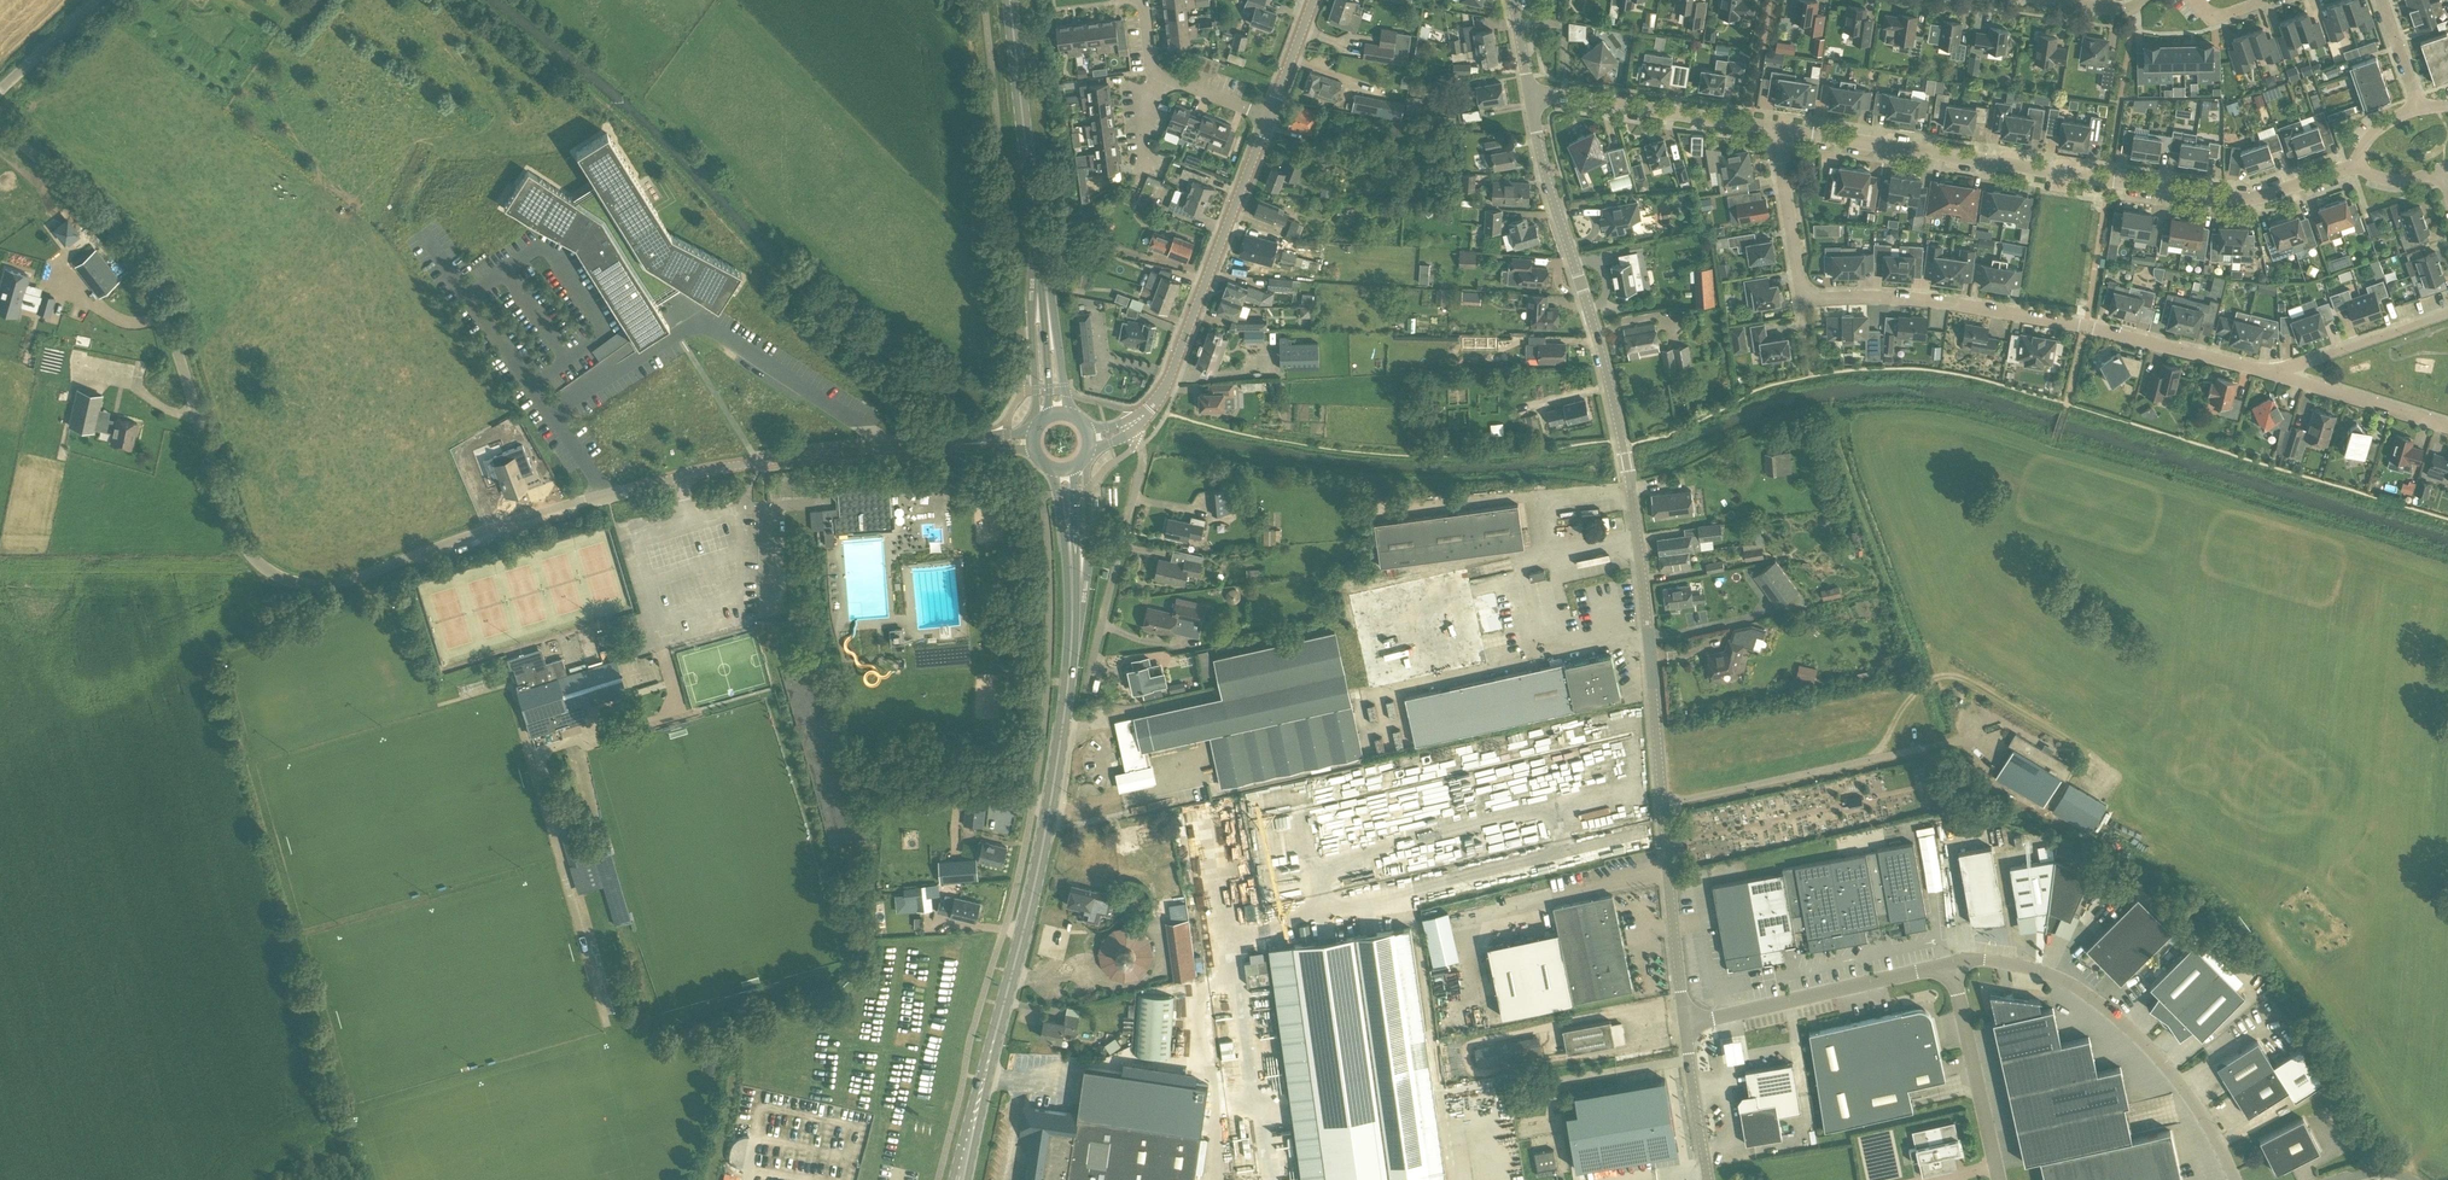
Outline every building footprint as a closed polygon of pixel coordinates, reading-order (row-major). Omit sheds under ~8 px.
[(1187,15),(1186,7),(1196,5),(1196,6),(1210,5),(1210,0),(1192,0),(1165,3),(1166,18),(1187,15)] [(1277,13),(1265,9),(1266,6),(1263,5),(1265,0),(1247,0),(1245,7),(1252,10),(1251,12),(1254,13),(1251,23),(1270,30),(1277,13)] [(1343,27),(1345,19),(1349,20),(1352,11),(1360,14),(1363,7),(1359,5),(1359,3),(1355,2),(1355,0),(1335,0),(1331,14),(1332,15),(1329,22),(1343,27)] [(1697,0),(1671,0),(1676,1),(1675,9),(1686,10),(1684,24),(1702,27),(1706,1),(1697,0)] [(1756,0),(1753,0),(1719,0),(1719,3),(1720,5),(1719,15),(1738,18),(1739,14),(1753,17),(1756,0)] [(1817,1),(1811,0),(1796,0),(1796,6),(1793,6),(1791,19),(1806,21),(1805,31),(1821,33),(1824,15),(1815,14),(1817,1)] [(2374,25),(2366,3),(2359,6),(2358,0),(2344,0),(2341,1),(2349,22),(2357,20),(2360,29),(2374,25)] [(2441,6),(2439,0),(2438,0),(2429,3),(2428,0),(2413,0),(2407,2),(2411,16),(2441,6)] [(2330,16),(2323,18),(2330,40),(2344,35),(2340,25),(2349,22),(2341,1),(2327,6),(2330,16)] [(1853,42),(1868,44),(1872,19),(1864,17),(1865,8),(1848,6),(1845,29),(1855,31),(1853,42)] [(2411,16),(2416,30),(2436,23),(2439,30),(2447,27),(2447,18),(2436,23),(2434,15),(2443,12),(2441,6),(2411,16)] [(1914,34),(1917,16),(1899,13),(1899,16),(1885,14),(1884,26),(1891,27),(1890,34),(1886,33),(1885,42),(1894,43),(1894,40),(1910,43),(1908,52),(1921,54),(1923,35),(1914,34)] [(2311,46),(2325,41),(2317,20),(2310,22),(2307,13),(2294,17),(2301,39),(2308,36),(2311,46)] [(1168,32),(1198,28),(1215,26),(1215,20),(1198,22),(1188,24),(1187,15),(1166,18),(1168,32)] [(2284,33),(2277,36),(2284,57),(2297,52),(2294,43),(2301,40),(2301,39),(2294,17),(2280,22),(2284,33)] [(1101,21),(1105,51),(1110,50),(1109,41),(1118,40),(1119,48),(1128,47),(1125,30),(1117,31),(1116,19),(1101,21)] [(1958,43),(1961,23),(1942,20),(1941,29),(1940,29),(1938,36),(1940,36),(1938,45),(1951,47),(1950,57),(1964,59),(1966,44),(1958,43)] [(1099,52),(1105,51),(1101,21),(1086,22),(1089,43),(1097,42),(1099,52)] [(1586,24),(1569,21),(1569,22),(1569,29),(1569,39),(1583,40),(1587,37),(1586,24)] [(1081,44),(1089,43),(1086,22),(1072,24),(1076,55),(1082,54),(1081,44)] [(1070,55),(1076,55),(1072,24),(1057,26),(1060,47),(1069,46),(1070,55)] [(1715,41),(1716,27),(1707,26),(1706,40),(1715,41)] [(2004,52),(2007,30),(1990,27),(1989,34),(1976,32),(1973,47),(2004,52)] [(1198,28),(1168,32),(1170,47),(1191,44),(1190,35),(1199,34),(1198,28)] [(2264,52),(2267,61),(2280,57),(2273,35),(2266,38),(2263,28),(2248,33),(2255,55),(2264,52)] [(1411,34),(1382,29),(1380,44),(1366,42),(1363,58),(1407,64),(1411,34)] [(1452,52),(1456,52),(1495,45),(1493,29),(1475,32),(1476,39),(1466,40),(1467,43),(1460,44),(1459,38),(1450,39),(1452,52)] [(1234,33),(1223,31),(1221,38),(1233,40),(1232,46),(1245,49),(1248,35),(1235,31),(1234,33)] [(2447,47),(2447,32),(2420,41),(2425,55),(2447,47)] [(2247,58),(2255,55),(2248,33),(2233,38),(2238,54),(2231,56),(2236,72),(2250,67),(2247,58)] [(1788,36),(1778,34),(1778,36),(1777,43),(1780,43),(1787,44),(1787,42),(1788,36)] [(1425,38),(1425,37),(1419,35),(1419,36),(1418,35),(1415,53),(1425,54),(1427,43),(1429,44),(1430,39),(1425,38)] [(2064,63),(2066,49),(2055,47),(2056,37),(2039,35),(2035,61),(2052,64),(2053,61),(2064,63)] [(1823,55),(1825,38),(1815,36),(1813,54),(1823,55)] [(1594,46),(1587,37),(1583,40),(1590,49),(1583,54),(1598,74),(1617,59),(1603,40),(1594,46)] [(2111,88),(2114,64),(2104,63),(2107,40),(2084,37),(2081,60),(2101,63),(2100,68),(2103,69),(2101,86),(2111,88)] [(2361,44),(2363,52),(2379,47),(2377,39),(2361,44)] [(2212,43),(2197,44),(2197,72),(2197,73),(2212,73),(2212,79),(2220,79),(2220,62),(2213,62),(2212,43)] [(2160,73),(2159,44),(2143,45),(2144,61),(2137,62),(2137,78),(2145,78),(2145,73),(2160,73)] [(2172,44),(2159,44),(2160,73),(2172,72),(2172,44)] [(2184,44),(2172,44),(2172,72),(2184,72),(2184,44)] [(2197,44),(2184,44),(2184,72),(2197,72),(2197,44)] [(1495,45),(1456,52),(1457,58),(1469,56),(1469,57),(1479,55),(1480,64),(1498,61),(1497,59),(1499,59),(1498,52),(1496,52),(1495,45)] [(1721,46),(1721,56),(1734,55),(1733,45),(1721,46)] [(1750,58),(1752,49),(1740,47),(1739,57),(1750,58)] [(2447,63),(2447,47),(2425,55),(2430,69),(2447,63)] [(1195,67),(1200,53),(1193,51),(1188,64),(1195,67)] [(1246,58),(1230,52),(1227,59),(1244,66),(1246,58)] [(1426,66),(1428,56),(1416,53),(1414,63),(1426,66)] [(1216,75),(1221,62),(1201,54),(1195,67),(1216,75)] [(2356,79),(2381,70),(2376,57),(2352,65),(2356,79)] [(1743,76),(1745,63),(1717,58),(1716,64),(1715,71),(1702,70),(1699,88),(1701,88),(1702,90),(1708,91),(1710,89),(1723,91),(1724,83),(1725,83),(1727,73),(1743,76)] [(1671,66),(1643,62),(1641,80),(1669,84),(1669,82),(1679,84),(1682,65),(1671,63),(1671,66)] [(1471,73),(1471,64),(1453,63),(1453,73),(1471,73)] [(1821,74),(1822,64),(1815,63),(1814,74),(1821,74)] [(2430,69),(2434,83),(2447,79),(2447,63),(2430,69)] [(1767,99),(1776,100),(1776,101),(1782,102),(1784,104),(1791,105),(1795,79),(1786,78),(1787,73),(1772,70),(1767,99)] [(2361,93),(2385,84),(2381,70),(2356,79),(2361,93)] [(1335,101),(1341,82),(1319,75),(1320,74),(1310,71),(1304,91),(1335,101)] [(1795,79),(1791,105),(1797,106),(1800,104),(1806,105),(1808,92),(1817,93),(1819,78),(1805,75),(1804,81),(1795,79)] [(1901,120),(1906,89),(1899,88),(1898,95),(1887,93),(1889,79),(1878,77),(1873,107),(1887,109),(1886,115),(1893,116),(1892,118),(1901,120)] [(1936,79),(1927,78),(1925,92),(1934,94),(1935,90),(1936,79)] [(1843,111),(1848,80),(1841,79),(1839,86),(1823,84),(1821,99),(1829,101),(1828,106),(1834,107),(1835,110),(1843,111)] [(1936,79),(1935,90),(1942,92),(1944,81),(1936,79)] [(1848,80),(1843,111),(1852,112),(1854,110),(1859,111),(1860,105),(1868,106),(1871,91),(1855,89),(1856,82),(1848,80)] [(1505,102),(1501,81),(1465,88),(1466,98),(1478,96),(1480,106),(1505,102)] [(1110,98),(1110,97),(1108,83),(1087,86),(1088,95),(1079,96),(1077,95),(1064,97),(1066,110),(1069,110),(1068,103),(1076,102),(1076,103),(1080,103),(1079,102),(1110,98)] [(2385,84),(2361,93),(2367,110),(2376,107),(2375,104),(2390,99),(2385,84)] [(1906,89),(1901,120),(1909,121),(1910,118),(1917,119),(1917,115),(1926,116),(1928,100),(1911,97),(1912,90),(1906,89)] [(2267,89),(2262,91),(2266,100),(2271,98),(2267,89)] [(1958,131),(1962,106),(1948,104),(1949,93),(1937,92),(1933,115),(1945,117),(1943,126),(1951,127),(1951,130),(1958,131)] [(2314,108),(2322,105),(2317,92),(2310,95),(2314,108)] [(1389,117),(1391,107),(1381,106),(1383,99),(1355,93),(1352,109),(1389,117)] [(2257,105),(2264,103),(2261,93),(2254,95),(2257,105)] [(1423,98),(1409,95),(1407,103),(1422,105),(1423,98)] [(2050,97),(2042,96),(2041,103),(2049,104),(2050,97)] [(1091,115),(1112,112),(1111,106),(1114,104),(1114,97),(1110,97),(1110,98),(1079,102),(1080,103),(1080,108),(1090,106),(1091,115)] [(2159,98),(2147,98),(2146,105),(2157,107),(2159,98)] [(2237,100),(2226,104),(2228,112),(2240,108),(2237,100)] [(1393,101),(1390,118),(1401,120),(1404,103),(1393,101)] [(2015,137),(2019,115),(2011,114),(2012,103),(1995,101),(1993,117),(2003,119),(2001,135),(2015,137)] [(1076,102),(1068,103),(1069,110),(1069,111),(1077,110),(1076,103),(1076,102)] [(1190,109),(1176,104),(1167,130),(1180,135),(1180,136),(1178,141),(1182,142),(1180,148),(1185,149),(1188,139),(1187,139),(1192,124),(1186,122),(1190,109)] [(2329,120),(2359,110),(2357,104),(2327,114),(2329,120)] [(1311,134),(1318,112),(1296,105),(1289,127),(1311,134)] [(1962,106),(1958,131),(1965,132),(1966,130),(1973,131),(1974,120),(1986,122),(1988,107),(1976,105),(1975,108),(1962,106)] [(2019,115),(2015,137),(2030,140),(2032,124),(2042,125),(2045,108),(2028,106),(2027,116),(2019,115)] [(2072,147),(2076,122),(2063,120),(2064,115),(2058,114),(2059,108),(2050,107),(2047,123),(2061,125),(2059,144),(2066,145),(2067,147),(2072,147)] [(1480,109),(1463,112),(1464,121),(1482,118),(1480,109)] [(2304,129),(2311,149),(2324,145),(2321,135),(2330,131),(2323,111),(2313,114),(2314,119),(2309,121),(2311,127),(2304,129)] [(1114,126),(1112,112),(1091,115),(1092,123),(1083,125),(1083,131),(1114,126)] [(1210,140),(1217,119),(1204,114),(1199,127),(1192,124),(1187,139),(1188,139),(1194,141),(1196,135),(1210,140)] [(2076,122),(2072,147),(2078,148),(2080,147),(2087,148),(2089,132),(2099,133),(2101,117),(2091,115),(2090,124),(2076,122)] [(1217,119),(1210,140),(1223,145),(1221,152),(1228,154),(1233,140),(1226,137),(1231,124),(1217,119)] [(2304,129),(2300,119),(2278,127),(2285,147),(2294,144),(2297,154),(2311,149),(2304,129)] [(1408,138),(1410,123),(1394,120),(1392,135),(1408,138)] [(1089,144),(1095,144),(1116,141),(1115,134),(1118,133),(1118,126),(1114,126),(1083,131),(1084,136),(1088,136),(1089,144)] [(2144,157),(2147,136),(2134,134),(2135,130),(2124,128),(2122,143),(2131,144),(2130,155),(2144,157)] [(2195,143),(2196,143),(2197,133),(2173,130),(2172,135),(2170,150),(2177,151),(2177,150),(2180,150),(2178,162),(2192,164),(2195,143)] [(1608,161),(1594,131),(1569,143),(1576,156),(1573,157),(1572,157),(1582,187),(1590,184),(1584,172),(1608,161)] [(671,234),(607,132),(576,152),(596,184),(573,199),(527,170),(504,207),(574,244),(638,346),(669,326),(650,296),(663,288),(675,280),(717,307),(741,271),(671,234)] [(2170,150),(2172,135),(2148,132),(2147,136),(2144,157),(2158,159),(2160,147),(2162,147),(2162,149),(2170,150)] [(2254,146),(2261,167),(2274,162),(2270,151),(2273,150),(2273,151),(2283,148),(2277,132),(2259,138),(2261,144),(2254,146)] [(1502,150),(1501,146),(1503,146),(1502,139),(1485,142),(1487,149),(1492,148),(1493,152),(1492,152),(1495,167),(1516,163),(1513,148),(1502,150)] [(1672,169),(1670,162),(1671,162),(1664,139),(1645,144),(1652,167),(1662,165),(1664,172),(1672,169)] [(1076,161),(1122,155),(1121,148),(1117,147),(1116,141),(1095,144),(1096,152),(1076,155),(1076,161)] [(2195,143),(2192,164),(2206,166),(2208,154),(2210,155),(2210,156),(2218,157),(2220,143),(2209,141),(2209,145),(2196,143),(2195,143)] [(1615,175),(1630,171),(1623,145),(1608,150),(1615,175)] [(2261,167),(2254,146),(2241,151),(2240,147),(2232,146),(2230,161),(2241,163),(2244,161),(2247,171),(2261,167)] [(1722,156),(1721,150),(1706,147),(1710,171),(1723,168),(1725,181),(1719,182),(1721,193),(1748,188),(1747,178),(1751,178),(1747,151),(1722,156)] [(1091,165),(1092,174),(1103,172),(1103,175),(1116,174),(1115,170),(1120,170),(1119,163),(1122,162),(1122,155),(1076,161),(1077,166),(1091,165)] [(1307,169),(1309,162),(1297,158),(1295,164),(1288,162),(1286,169),(1285,172),(1273,167),(1266,185),(1278,189),(1284,175),(1296,180),(1298,174),(1299,174),(1301,167),(1307,169)] [(1642,162),(1632,165),(1636,179),(1635,180),(1638,191),(1639,191),(1640,192),(1649,190),(1649,188),(1650,188),(1647,176),(1646,177),(1642,162)] [(1680,182),(1689,179),(1685,165),(1676,168),(1680,182)] [(1851,193),(1855,169),(1854,169),(1852,167),(1847,166),(1845,167),(1840,166),(1839,174),(1829,172),(1828,180),(1825,198),(1840,200),(1841,191),(1851,193)] [(1189,193),(1210,201),(1215,188),(1201,183),(1204,176),(1184,168),(1181,175),(1190,179),(1187,185),(1191,187),(1189,192),(1189,193)] [(1855,169),(1851,193),(1851,196),(1862,198),(1861,207),(1873,209),(1878,182),(1868,181),(1870,171),(1864,170),(1863,168),(1858,168),(1856,169),(1855,169)] [(1475,191),(1476,174),(1462,173),(1460,190),(1475,191)] [(1895,175),(1891,174),(1890,181),(1883,180),(1879,206),(1893,209),(1895,199),(1902,201),(1905,177),(1904,176),(1903,174),(1896,173),(1895,175)] [(1908,211),(1922,213),(1927,186),(1920,185),(1920,179),(1916,178),(1915,176),(1909,175),(1907,177),(1905,177),(1902,201),(1910,202),(1908,211)] [(1523,194),(1528,194),(1529,182),(1510,181),(1510,180),(1505,180),(1505,181),(1494,180),(1493,191),(1509,192),(1509,190),(1513,191),(1513,194),(1518,194),(1518,191),(1523,191),(1523,194)] [(1952,209),(1955,184),(1953,184),(1953,181),(1945,180),(1944,182),(1932,181),(1927,213),(1940,216),(1942,207),(1952,209)] [(1955,184),(1952,209),(1962,210),(1960,219),(1974,221),(1979,188),(1967,186),(1966,183),(1959,182),(1958,185),(1955,184)] [(1332,189),(1322,188),(1321,196),(1331,198),(1332,189)] [(1993,191),(1984,189),(1979,220),(1990,221),(1990,218),(2004,220),(2008,190),(2003,189),(2000,191),(1994,190),(1993,191)] [(1189,193),(1189,192),(1183,190),(1178,202),(1172,200),(1169,207),(1189,215),(1192,208),(1205,213),(1210,201),(1189,193)] [(1528,204),(1528,194),(1523,194),(1523,191),(1518,191),(1518,194),(1513,194),(1513,191),(1509,190),(1509,192),(1493,191),(1493,202),(1528,204)] [(2027,227),(2030,206),(2031,196),(2022,195),(2022,194),(2016,193),(2014,191),(2008,190),(2004,220),(2011,221),(2015,218),(2018,218),(2017,225),(2027,227)] [(1751,200),(1749,192),(1727,196),(1729,209),(1738,207),(1740,222),(1768,217),(1765,198),(1751,200)] [(1150,207),(1152,200),(1139,195),(1136,202),(1150,207)] [(1711,197),(1701,199),(1702,210),(1712,208),(1711,197)] [(1285,224),(1289,214),(1283,211),(1284,209),(1278,206),(1279,206),(1260,199),(1254,214),(1272,222),(1273,220),(1285,224)] [(2340,226),(2353,221),(2357,232),(2364,230),(2358,211),(2351,214),(2345,199),(2339,201),(2338,200),(2332,202),(2340,226)] [(1634,231),(1632,220),(1640,219),(1637,202),(1602,209),(1604,217),(1601,218),(1603,228),(1605,227),(1607,236),(1634,231)] [(2310,217),(2319,243),(2343,234),(2340,226),(2332,202),(2325,204),(2325,206),(2319,208),(2321,214),(2310,217)] [(2397,202),(2389,205),(2397,228),(2404,226),(2424,219),(2420,205),(2400,212),(2397,202)] [(1501,232),(1502,210),(1485,209),(1484,231),(1501,232)] [(2135,233),(2138,212),(2123,210),(2122,218),(2113,216),(2110,232),(2107,259),(2116,260),(2121,231),(2135,233)] [(2155,244),(2158,229),(2149,227),(2151,214),(2138,212),(2135,233),(2134,239),(2147,241),(2146,243),(2155,244)] [(2182,243),(2186,219),(2180,218),(2180,217),(2179,215),(2175,215),(2174,216),(2173,217),(2171,217),(2169,235),(2162,234),(2159,253),(2167,254),(2169,241),(2182,243)] [(2283,217),(2295,252),(2317,244),(2312,228),(2303,231),(2298,215),(2292,217),(2289,215),(2283,217)] [(2273,259),(2295,252),(2283,217),(2277,220),(2276,223),(2270,225),(2275,240),(2267,243),(2273,259)] [(2186,219),(2182,243),(2196,246),(2195,257),(2204,259),(2207,240),(2200,238),(2202,222),(2201,222),(2201,220),(2200,218),(2196,218),(2194,219),(2194,221),(2186,219)] [(1298,239),(1304,225),(1300,223),(1300,222),(1293,219),(1286,235),(1295,238),(1298,239)] [(1506,244),(1515,242),(1516,248),(1539,241),(1537,232),(1538,230),(1537,226),(1535,226),(1535,224),(1525,227),(1523,219),(1509,223),(1512,232),(1503,234),(1506,244)] [(2372,235),(2382,231),(2377,219),(2367,223),(2372,235)] [(2424,219),(2404,226),(2407,233),(2400,235),(2404,248),(2418,243),(2416,237),(2429,232),(2424,219)] [(1839,223),(1831,223),(1831,235),(1840,235),(1839,223)] [(2232,250),(2233,225),(2226,225),(2226,226),(2219,226),(2218,242),(2211,242),(2210,260),(2223,260),(2223,250),(2232,250)] [(2233,225),(2232,250),(2232,261),(2253,262),(2254,244),(2246,243),(2247,227),(2240,227),(2240,225),(2233,225)] [(1984,230),(1975,229),(1974,236),(1983,238),(1984,230)] [(1153,231),(1147,245),(1154,247),(1149,263),(1164,265),(1168,255),(1186,262),(1194,242),(1175,235),(1174,239),(1153,231)] [(1745,233),(1728,236),(1729,246),(1747,243),(1745,233)] [(1271,262),(1276,242),(1246,235),(1241,255),(1271,262)] [(1750,262),(1775,258),(1772,239),(1747,243),(1750,262)] [(1982,239),(1982,249),(1996,249),(1996,239),(1982,239)] [(1898,280),(1899,254),(1891,254),(1891,244),(1874,243),(1873,260),(1883,260),(1883,277),(1890,277),(1891,280),(1898,280)] [(1899,254),(1898,280),(1904,281),(1906,278),(1913,278),(1914,262),(1922,263),(1923,246),(1908,245),(1908,254),(1899,254)] [(1941,246),(1928,245),(1924,276),(1932,277),(1931,280),(1939,281),(1939,284),(1946,285),(1950,257),(1940,256),(1941,246)] [(1841,278),(1849,277),(1848,246),(1840,247),(1841,254),(1824,254),(1825,270),(1833,269),(1833,275),(1839,275),(1841,278)] [(1848,246),(1849,277),(1857,277),(1859,275),(1864,274),(1864,269),(1873,268),(1872,253),(1856,253),(1856,246),(1848,246)] [(95,248),(74,265),(84,277),(105,260),(95,248)] [(1476,267),(1476,250),(1460,249),(1459,267),(1476,267)] [(1974,251),(1959,249),(1957,258),(1950,257),(1946,285),(1954,286),(1954,283),(1962,284),(1963,280),(1970,281),(1974,251)] [(2420,271),(2440,264),(2435,251),(2422,255),(2420,249),(2406,253),(2408,260),(2415,258),(2420,271)] [(1637,289),(1633,271),(1640,270),(1637,251),(1628,253),(1630,261),(1611,265),(1617,293),(1637,289)] [(1079,265),(1084,266),(1099,269),(1101,258),(1081,255),(1079,265)] [(2338,257),(2328,260),(2331,270),(2341,266),(2338,257)] [(1512,270),(1508,270),(1508,283),(1546,286),(1547,268),(1531,267),(1531,259),(1513,258),(1512,270)] [(1995,290),(2000,259),(1993,258),(1991,265),(1975,262),(1973,277),(1981,279),(1980,284),(1986,286),(1986,288),(1995,290)] [(2000,259),(1995,290),(2003,291),(2004,289),(2011,290),(2011,284),(2020,285),(2022,270),(2006,267),(2007,260),(2000,259)] [(2114,260),(2106,259),(2105,267),(2112,268),(2114,260)] [(2313,261),(2308,270),(2317,274),(2321,266),(2313,261)] [(2420,271),(2410,274),(2413,285),(2416,284),(2421,296),(2436,291),(2433,282),(2444,278),(2440,264),(2420,271)] [(4,267),(0,283),(0,312),(18,317),(24,298),(38,302),(36,312),(50,316),(56,297),(41,293),(40,295),(26,291),(31,275),(4,267)] [(1696,306),(1715,305),(1712,267),(1693,269),(1696,306)] [(1077,272),(1075,285),(1086,287),(1088,274),(1087,274),(1087,271),(1083,270),(1082,273),(1078,272),(1077,272)] [(1157,290),(1173,296),(1173,295),(1175,296),(1177,289),(1176,288),(1179,281),(1149,270),(1146,278),(1160,283),(1157,290)] [(1653,271),(1644,273),(1647,287),(1656,285),(1653,271)] [(1300,286),(1301,280),(1270,277),(1269,287),(1291,289),(1292,285),(1300,286)] [(1765,286),(1763,278),(1745,281),(1747,290),(1749,307),(1763,305),(1763,308),(1772,306),(1772,303),(1780,302),(1779,299),(1782,299),(1781,291),(1778,292),(1777,284),(1765,286)] [(2130,288),(2115,284),(2116,281),(2109,279),(2106,294),(2105,293),(2103,302),(2110,304),(2108,311),(2123,315),(2130,288)] [(2359,294),(2367,317),(2370,316),(2372,317),(2379,315),(2380,312),(2381,312),(2376,296),(2381,295),(2381,297),(2388,294),(2383,279),(2366,285),(2368,291),(2359,294)] [(2394,280),(2387,283),(2390,291),(2393,289),(2396,284),(2394,280)] [(1223,296),(1242,304),(1243,303),(1245,297),(1260,303),(1273,304),(1274,292),(1264,292),(1248,286),(1247,288),(1229,281),(1223,296)] [(1173,296),(1157,290),(1143,284),(1140,292),(1149,295),(1150,292),(1156,295),(1152,305),(1167,311),(1173,296)] [(2130,288),(2123,315),(2138,318),(2142,303),(2151,306),(2155,291),(2130,285),(2130,288)] [(1446,305),(1447,289),(1437,288),(1436,304),(1446,305)] [(2367,317),(2359,294),(2351,297),(2348,288),(2329,295),(2335,311),(2348,307),(2354,321),(2357,322),(2364,320),(2365,317),(2367,317)] [(1480,304),(1481,291),(1462,290),(1462,303),(1480,304)] [(1130,297),(1118,292),(1115,300),(1127,304),(1130,297)] [(2188,306),(2190,298),(2167,292),(2164,308),(2171,309),(2166,326),(2169,326),(2171,329),(2172,330),(2175,331),(2178,330),(2180,329),(2182,329),(2188,306)] [(1316,305),(1316,294),(1303,293),(1302,304),(1316,305)] [(1557,327),(1558,308),(1547,307),(1547,295),(1529,294),(1528,307),(1533,307),(1532,326),(1557,327)] [(1229,328),(1235,329),(1260,329),(1267,329),(1267,319),(1246,319),(1247,317),(1239,314),(1242,304),(1223,296),(1217,312),(1232,318),(1229,328)] [(2188,306),(2182,329),(2184,330),(2186,333),(2188,334),(2191,334),(2192,334),(2194,333),(2197,333),(2200,318),(2213,321),(2218,302),(2210,299),(2207,311),(2188,306)] [(2304,312),(2312,336),(2326,331),(2322,319),(2333,315),(2328,302),(2317,306),(2317,307),(2304,312)] [(2242,345),(2248,322),(2251,313),(2236,310),(2234,319),(2220,316),(2216,331),(2230,334),(2228,341),(2232,342),(2232,343),(2232,344),(2233,345),(2234,345),(2235,346),(2236,346),(2237,346),(2238,346),(2239,345),(2240,345),(2240,344),(2242,345)] [(1090,312),(1075,314),(1077,330),(1092,329),(1090,312)] [(2298,341),(2312,336),(2304,312),(2291,317),(2291,314),(2280,315),(2281,332),(2291,331),(2294,330),(2298,341)] [(1854,317),(1854,315),(1841,315),(1842,317),(1828,317),(1828,337),(1842,337),(1842,341),(1854,341),(1854,337),(1866,337),(1866,352),(1879,352),(1879,330),(1867,330),(1867,317),(1854,317)] [(1925,338),(1927,318),(1899,316),(1897,335),(1925,338)] [(1144,323),(1128,320),(1123,342),(1139,346),(1151,348),(1156,325),(1144,322),(1144,323)] [(2248,322),(2242,345),(2245,345),(2245,346),(2246,347),(2246,348),(2247,348),(2247,349),(2248,349),(2249,349),(2250,349),(2251,349),(2252,349),(2253,348),(2254,348),(2257,348),(2258,342),(2270,344),(2274,329),(2262,326),(2262,325),(2248,322)] [(1629,358),(1640,356),(1639,354),(1659,350),(1654,323),(1624,329),(1629,358)] [(1971,348),(1993,352),(1996,338),(1986,336),(1988,329),(1975,327),(1976,325),(1966,323),(1963,341),(1972,342),(1971,348)] [(1734,353),(1748,351),(1744,326),(1731,328),(1734,353)] [(1215,371),(1228,337),(1210,330),(1197,364),(1215,371)] [(1767,340),(1766,332),(1752,334),(1754,343),(1755,349),(1761,348),(1763,359),(1772,358),(1773,363),(1783,361),(1782,356),(1791,354),(1788,336),(1767,340)] [(1893,351),(1894,333),(1884,332),(1883,350),(1893,351)] [(2033,336),(2022,334),(2020,342),(2010,341),(2007,360),(2019,361),(2020,357),(2026,358),(2025,364),(2042,367),(2043,361),(2046,362),(2047,357),(2052,358),(2053,350),(2060,351),(2061,343),(2054,342),(2055,340),(2043,338),(2044,336),(2034,334),(2033,336)] [(1545,343),(1546,335),(1529,335),(1529,343),(1527,343),(1526,357),(1539,357),(1539,361),(1555,361),(1555,360),(1565,360),(1566,343),(1545,343)] [(1290,342),(1290,336),(1280,336),(1281,369),(1319,368),(1319,341),(1290,342)] [(1664,369),(1692,364),(1689,345),(1661,350),(1664,369)] [(1265,353),(1266,360),(1280,357),(1279,351),(1265,353)] [(2138,375),(2142,359),(2119,353),(2119,352),(2101,363),(2108,374),(2106,375),(2111,383),(2119,378),(2118,376),(2127,371),(2128,373),(2138,375)] [(2174,391),(2180,368),(2163,363),(2158,379),(2150,377),(2145,395),(2154,397),(2160,399),(2163,388),(2174,391)] [(96,393),(96,383),(98,383),(98,376),(82,376),(82,400),(95,401),(95,393),(96,393)] [(2232,397),(2236,382),(2217,377),(2215,384),(2211,383),(2208,394),(2213,395),(2211,402),(2221,404),(2220,408),(2222,409),(2221,414),(2237,418),(2241,399),(2232,397)] [(1242,389),(1262,388),(1261,381),(1241,383),(1242,389)] [(1200,409),(1225,408),(1224,393),(1234,393),(1233,383),(1214,384),(1215,392),(1199,393),(1200,409)] [(2277,426),(2280,427),(2287,429),(2292,413),(2281,409),(2279,410),(2274,400),(2269,398),(2253,407),(2256,413),(2251,416),(2252,418),(2254,420),(2256,422),(2258,424),(2261,425),(2264,426),(2266,427),(2269,427),(2272,427),(2275,427),(2277,426)] [(1569,422),(1589,417),(1585,399),(1564,404),(1565,406),(1548,411),(1551,424),(1568,420),(1569,422)] [(2308,430),(2306,438),(2311,440),(2325,444),(2334,415),(2315,409),(2308,430)] [(1522,432),(1540,428),(1536,413),(1519,417),(1522,432)] [(117,421),(96,416),(94,428),(114,432),(112,442),(132,446),(137,422),(118,418),(117,421)] [(2373,459),(2378,442),(2368,439),(2370,432),(2365,431),(2356,422),(2347,431),(2349,433),(2346,444),(2343,444),(2346,457),(2357,454),(2373,459)] [(2303,428),(2291,425),(2290,429),(2284,446),(2283,452),(2294,456),(2303,428)] [(524,428),(511,431),(515,453),(528,451),(524,428)] [(509,452),(514,450),(510,434),(504,435),(509,452)] [(2403,436),(2397,434),(2389,458),(2405,463),(2403,469),(2412,472),(2412,462),(2418,464),(2422,449),(2411,445),(2410,436),(2403,436)] [(2283,452),(2284,446),(2278,444),(2276,452),(2282,454),(2283,452)] [(1766,475),(1791,473),(1790,451),(1765,453),(1766,475)] [(2433,452),(2426,475),(2442,480),(2444,474),(2447,475),(2447,456),(2433,452)] [(514,458),(494,466),(505,494),(524,487),(514,458)] [(894,493),(933,489),(932,474),(893,478),(894,493)] [(2427,498),(2431,483),(2419,479),(2415,494),(2427,498)] [(2412,494),(2415,483),(2409,481),(2408,484),(2403,482),(2400,491),(2412,494)] [(834,532),(893,527),(890,486),(839,490),(840,508),(824,509),(825,519),(820,520),(821,528),(825,528),(827,544),(835,543),(834,532)] [(1228,493),(1228,488),(1210,490),(1212,514),(1230,513),(1230,512),(1237,512),(1235,493),(1228,493)] [(1654,519),(1693,514),(1691,489),(1651,494),(1654,519)] [(1381,566),(1524,547),(1518,503),(1375,523),(1381,566)] [(1204,525),(1205,519),(1192,516),(1191,522),(1169,517),(1165,535),(1187,540),(1188,536),(1201,539),(1204,525)] [(1827,516),(1823,516),(1820,520),(1820,524),(1824,527),(1828,527),(1831,523),(1831,519),(1827,516)] [(1723,538),(1721,522),(1698,525),(1699,533),(1657,539),(1659,554),(1689,550),(1701,549),(1700,541),(1723,538)] [(1276,544),(1276,528),(1264,528),(1263,544),(1276,544)] [(1801,549),(1815,542),(1808,528),(1794,534),(1801,549)] [(1761,542),(1743,544),(1746,560),(1764,557),(1761,542)] [(1689,550),(1659,554),(1662,572),(1691,568),(1689,550)] [(1198,575),(1201,561),(1203,555),(1187,551),(1186,558),(1185,564),(1160,558),(1155,578),(1184,584),(1187,572),(1198,575)] [(1707,573),(1724,569),(1723,560),(1705,563),(1707,573)] [(1777,607),(1799,591),(1776,560),(1754,576),(1777,607)] [(1261,579),(1260,568),(1247,569),(1247,577),(1251,576),(1252,580),(1261,579)] [(1531,580),(1546,577),(1544,569),(1529,572),(1531,580)] [(1333,582),(1361,583),(1361,573),(1333,573),(1333,582)] [(1666,607),(1693,604),(1690,584),(1663,588),(1666,607)] [(1839,585),(1821,589),(1823,600),(1841,596),(1839,585)] [(1202,623),(1205,607),(1175,600),(1173,613),(1148,607),(1144,627),(1158,630),(1158,629),(1163,630),(1162,631),(1172,634),(1176,617),(1202,623)] [(1721,671),(1736,668),(1744,644),(1751,646),(1755,633),(1761,635),(1763,627),(1752,624),(1732,628),(1729,639),(1726,650),(1708,654),(1710,663),(1707,664),(1711,679),(1722,677),(1721,671)] [(892,651),(906,650),(904,628),(890,629),(892,651)] [(1362,755),(1335,632),(1215,658),(1224,698),(1116,721),(1123,754),(1120,756),(1121,762),(1125,762),(1127,771),(1117,773),(1121,789),(1155,781),(1147,748),(1211,734),(1222,785),(1362,755)] [(589,659),(602,656),(597,634),(585,637),(589,659)] [(562,658),(552,661),(544,663),(542,656),(527,660),(525,654),(505,660),(508,670),(512,669),(517,684),(530,680),(532,686),(547,682),(550,681),(558,679),(564,676),(565,676),(566,676),(567,676),(562,658)] [(1621,697),(1612,654),(1565,664),(1565,661),(1405,697),(1416,744),(1575,708),(1575,707),(1621,697)] [(1152,674),(1148,658),(1133,661),(1134,668),(1129,669),(1134,691),(1153,687),(1152,686),(1166,682),(1164,671),(1152,674)] [(517,684),(515,685),(526,724),(530,736),(557,728),(556,727),(564,725),(565,727),(586,721),(582,707),(625,694),(615,661),(586,670),(572,674),(567,676),(566,676),(565,676),(564,676),(558,679),(550,681),(547,682),(532,686),(530,680),(517,684)] [(572,674),(586,670),(584,664),(570,669),(572,674)] [(1814,681),(1817,668),(1799,664),(1796,677),(1814,681)] [(1200,687),(1199,681),(1191,682),(1191,681),(1184,682),(1184,681),(1168,685),(1169,687),(1164,689),(1165,695),(1200,687)] [(1547,739),(1555,738),(1553,727),(1545,729),(1547,739)] [(1527,731),(1528,743),(1541,742),(1541,730),(1527,731)] [(1583,735),(1585,742),(1599,738),(1597,731),(1583,735)] [(2065,779),(2072,767),(2015,733),(2007,746),(2013,749),(1995,778),(2042,805),(2059,776),(2065,779)] [(1576,745),(1575,735),(1565,735),(1565,745),(1576,745)] [(1548,744),(1550,751),(1561,749),(1559,742),(1548,744)] [(1574,773),(1587,772),(1585,755),(1603,753),(1602,746),(1571,750),(1574,773)] [(1560,761),(1569,758),(1567,752),(1558,755),(1560,761)] [(1520,794),(1534,791),(1532,782),(1536,781),(1533,769),(1539,768),(1542,784),(1554,781),(1554,780),(1566,778),(1563,761),(1553,763),(1552,756),(1537,759),(1537,762),(1507,767),(1508,771),(1520,769),(1523,784),(1518,785),(1520,794)] [(1632,768),(1621,771),(1624,783),(1636,780),(1632,768)] [(1609,778),(1608,769),(1596,772),(1597,780),(1609,778)] [(1482,780),(1486,798),(1517,792),(1514,773),(1482,780)] [(1474,779),(1464,783),(1460,775),(1451,780),(1465,810),(1485,801),(1474,779)] [(1367,796),(1363,797),(1359,781),(1335,786),(1335,790),(1313,795),(1316,807),(1310,808),(1314,825),(1322,823),(1326,846),(1369,837),(1366,825),(1372,824),(1367,796)] [(1446,807),(1454,806),(1449,781),(1447,781),(1448,785),(1442,786),(1446,807)] [(2106,805),(2069,783),(2052,811),(2089,833),(2106,805)] [(1427,814),(1439,812),(1437,791),(1424,793),(1427,814)] [(1863,805),(1861,795),(1848,798),(1849,801),(1847,801),(1848,805),(1849,804),(1850,808),(1863,805)] [(1422,830),(1421,818),(1414,819),(1413,810),(1422,809),(1421,796),(1407,797),(1409,831),(1422,830)] [(986,809),(966,807),(964,825),(984,827),(986,809)] [(569,815),(556,819),(570,866),(583,863),(581,857),(576,839),(569,815)] [(1230,831),(1239,828),(1235,819),(1226,822),(1230,831)] [(1644,828),(1645,839),(1656,838),(1655,827),(1644,828)] [(2016,848),(2023,847),(2021,834),(2014,836),(2016,848)] [(903,842),(904,857),(930,855),(929,840),(903,842)] [(1007,846),(983,840),(983,841),(980,841),(976,857),(979,857),(979,859),(1002,865),(1007,846)] [(1452,851),(1465,849),(1463,840),(1451,843),(1452,851)] [(1871,852),(1884,922),(1891,921),(1891,920),(1902,918),(1905,933),(1926,929),(1924,915),(1925,914),(1913,843),(1877,849),(1877,851),(1871,852)] [(1991,847),(1958,853),(1964,888),(1971,924),(1981,924),(1984,928),(1984,929),(1992,928),(1991,923),(2005,923),(2005,922),(1991,847)] [(1232,859),(1242,857),(1241,849),(1230,851),(1232,859)] [(1411,861),(1420,859),(1419,851),(1410,853),(1411,861)] [(1878,923),(1884,922),(1871,852),(1829,860),(1845,946),(1866,942),(1864,928),(1878,925),(1878,923)] [(593,854),(581,857),(583,863),(570,866),(578,893),(602,886),(593,854)] [(941,883),(979,880),(977,858),(939,861),(941,883)] [(2045,932),(2055,858),(2054,858),(2054,859),(2009,867),(2018,915),(2033,913),(2036,930),(2045,931),(2045,932)] [(2055,858),(2045,932),(2046,932),(2046,931),(2055,932),(2062,916),(2070,920),(2090,875),(2055,859),(2055,858)] [(1824,950),(1845,946),(1829,860),(1788,868),(1799,928),(1805,927),(1807,938),(1810,952),(1824,949),(1824,950)] [(1793,930),(1799,928),(1788,868),(1782,869),(1783,873),(1748,879),(1763,965),(1784,961),(1781,947),(1796,944),(1793,930)] [(1712,886),(1725,957),(1728,972),(1763,965),(1748,879),(1712,886)] [(931,904),(930,889),(935,889),(934,884),(916,886),(917,888),(903,889),(904,891),(891,893),(891,899),(904,898),(905,900),(917,899),(917,905),(931,904)] [(1110,916),(1112,907),(1115,895),(1095,890),(1072,885),(1068,904),(1080,907),(1077,918),(1099,923),(1101,914),(1110,916)] [(956,897),(946,895),(945,901),(941,900),(938,911),(951,915),(975,921),(980,902),(956,896),(956,897)] [(1574,1003),(1633,990),(1613,895),(1554,908),(1559,931),(1488,946),(1503,1017),(1574,1002),(1574,1003)] [(2120,983),(2172,932),(2137,897),(2086,949),(2120,983)] [(1434,959),(1447,956),(1436,909),(1423,912),(1434,959)] [(1174,979),(1197,975),(1188,919),(1165,922),(1174,979)] [(1302,942),(1311,941),(1309,922),(1299,924),(1302,942)] [(1139,978),(1149,970),(1154,955),(1150,955),(1147,942),(1139,933),(1127,929),(1115,932),(1106,940),(1102,952),(1104,965),(1113,974),(1124,978),(1137,975),(1139,978)] [(1427,1041),(1410,929),(1304,944),(1295,945),(1269,949),(1302,1179),(1447,1179),(1427,1041)] [(2167,1021),(2219,969),(2193,943),(2149,986),(2158,995),(2149,1008),(2167,1021)] [(2219,969),(2167,1021),(2179,1039),(2192,1029),(2201,1038),(2244,995),(2219,969)] [(2040,1160),(2131,1139),(2124,1105),(2128,1104),(2120,1067),(2097,1072),(2089,1037),(2060,1043),(2053,1008),(2041,1011),(2039,1001),(2039,1000),(2013,996),(2012,992),(2011,992),(2012,996),(2006,998),(2005,993),(2004,994),(2005,997),(1990,1000),(1995,1021),(1992,1022),(2024,1163),(2040,1159),(2040,1160)] [(1136,1051),(1136,1053),(1169,1055),(1172,996),(1139,994),(1136,1051)] [(1133,1031),(1135,1004),(1129,1004),(1128,1016),(1124,1016),(1123,1031),(1133,1031)] [(1825,1130),(1913,1110),(1907,1086),(1945,1078),(1931,1018),(1931,1016),(1930,1015),(1929,1013),(1928,1012),(1927,1011),(1925,1010),(1923,1009),(1922,1008),(1920,1008),(1918,1008),(1917,1008),(1810,1033),(1825,1130)] [(1075,1034),(1079,1017),(1066,1015),(1064,1023),(1045,1019),(1041,1037),(1061,1041),(1063,1032),(1075,1034)] [(1611,1026),(1610,1021),(1563,1030),(1567,1053),(1625,1042),(1621,1024),(1611,1026)] [(1479,1067),(1543,1055),(1539,1035),(1475,1047),(1479,1067)] [(1740,1037),(1724,1040),(1727,1062),(1744,1059),(1740,1037)] [(1643,1052),(1655,1049),(1653,1040),(1641,1043),(1643,1052)] [(2273,1065),(2257,1041),(2216,1067),(2232,1091),(2273,1065)] [(2273,1065),(2232,1091),(2248,1116),(2289,1090),(2295,1100),(2323,1082),(2301,1047),(2273,1065)] [(1801,1112),(1793,1064),(1746,1071),(1749,1094),(1742,1095),(1738,1101),(1739,1109),(1740,1109),(1746,1145),(1782,1138),(1778,1115),(1801,1112)] [(1206,1095),(1063,1074),(1057,1112),(1027,1108),(1025,1127),(1036,1128),(1028,1179),(1194,1179),(1206,1095)] [(1665,1078),(1575,1094),(1578,1112),(1566,1114),(1576,1169),(1677,1152),(1665,1078)] [(2276,1173),(2320,1151),(2303,1118),(2260,1141),(2276,1173)] [(1284,1125),(1285,1129),(1275,1131),(1279,1148),(1295,1145),(1290,1123),(1284,1125)] [(1957,1168),(1953,1153),(1961,1151),(1954,1123),(1912,1133),(1916,1148),(1909,1150),(1911,1162),(1918,1161),(1922,1176),(1957,1168)] [(2040,1160),(2045,1179),(2181,1179),(2170,1130),(2131,1139),(2040,1160)] [(1539,1177),(1558,1173),(1554,1150),(1534,1153),(1539,1177)]
